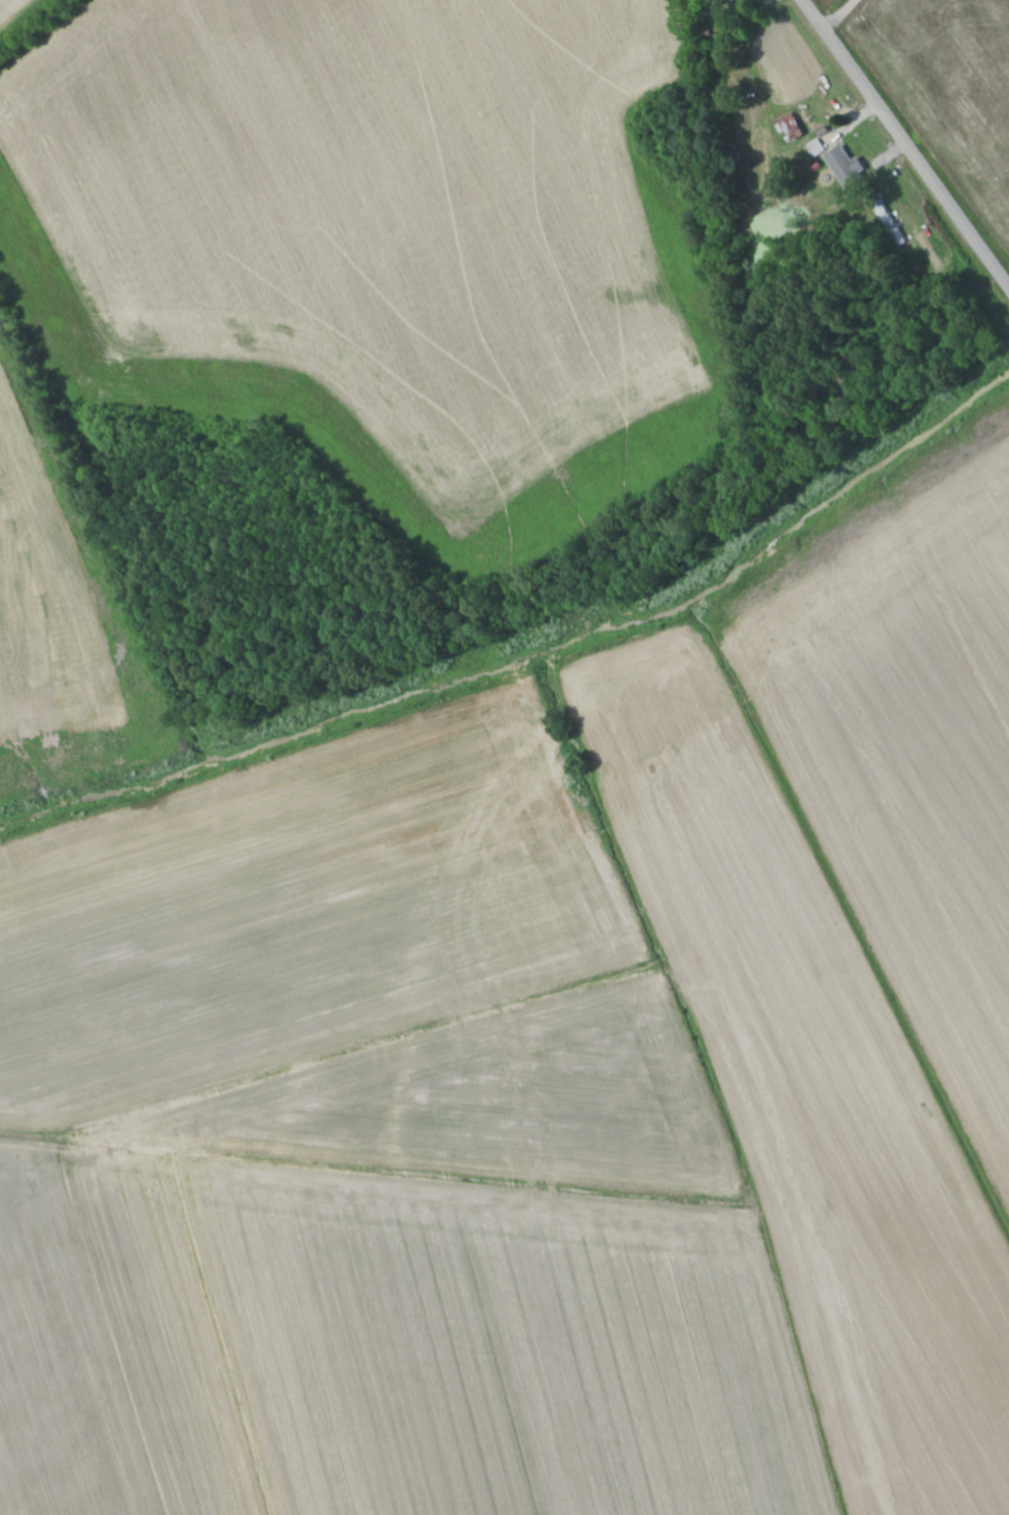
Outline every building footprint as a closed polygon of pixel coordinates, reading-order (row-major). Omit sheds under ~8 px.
[(796,141),(806,136),(797,117),(787,122),(796,141)] [(809,145),(815,158),(827,152),(821,139),(809,145)] [(860,157),(855,161),(844,145),(827,158),(850,189),(872,173),(860,157)]
